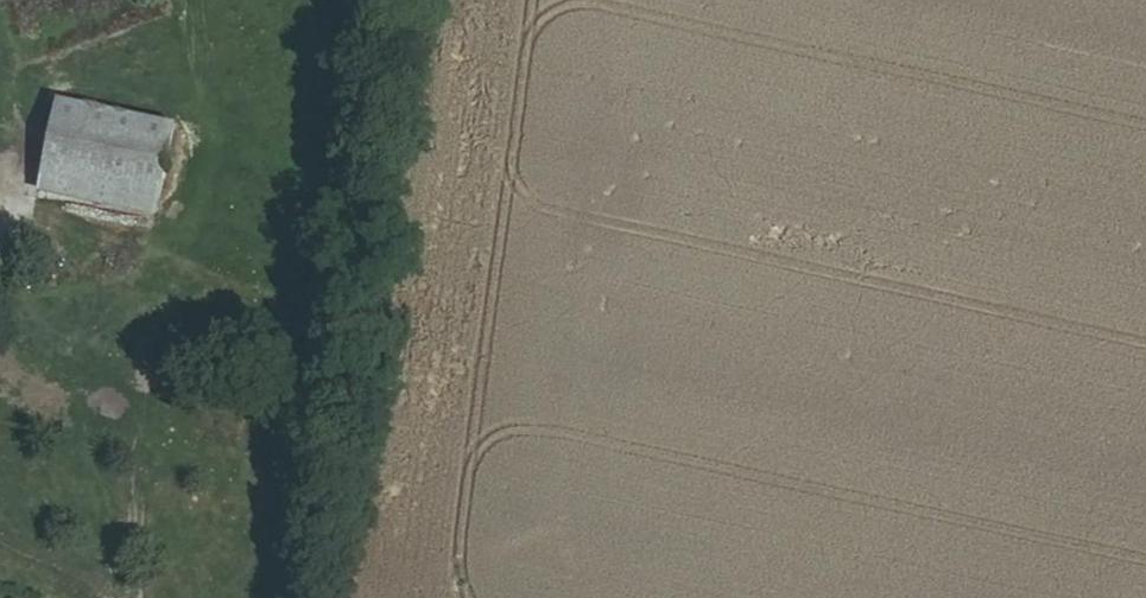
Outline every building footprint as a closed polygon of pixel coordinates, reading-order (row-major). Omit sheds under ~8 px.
[(49,155),(166,181),(178,128),(61,102),(49,155)] [(40,194),(157,220),(166,181),(49,155),(40,194)] [(2,289),(11,250),(0,247),(0,289),(2,289)]
